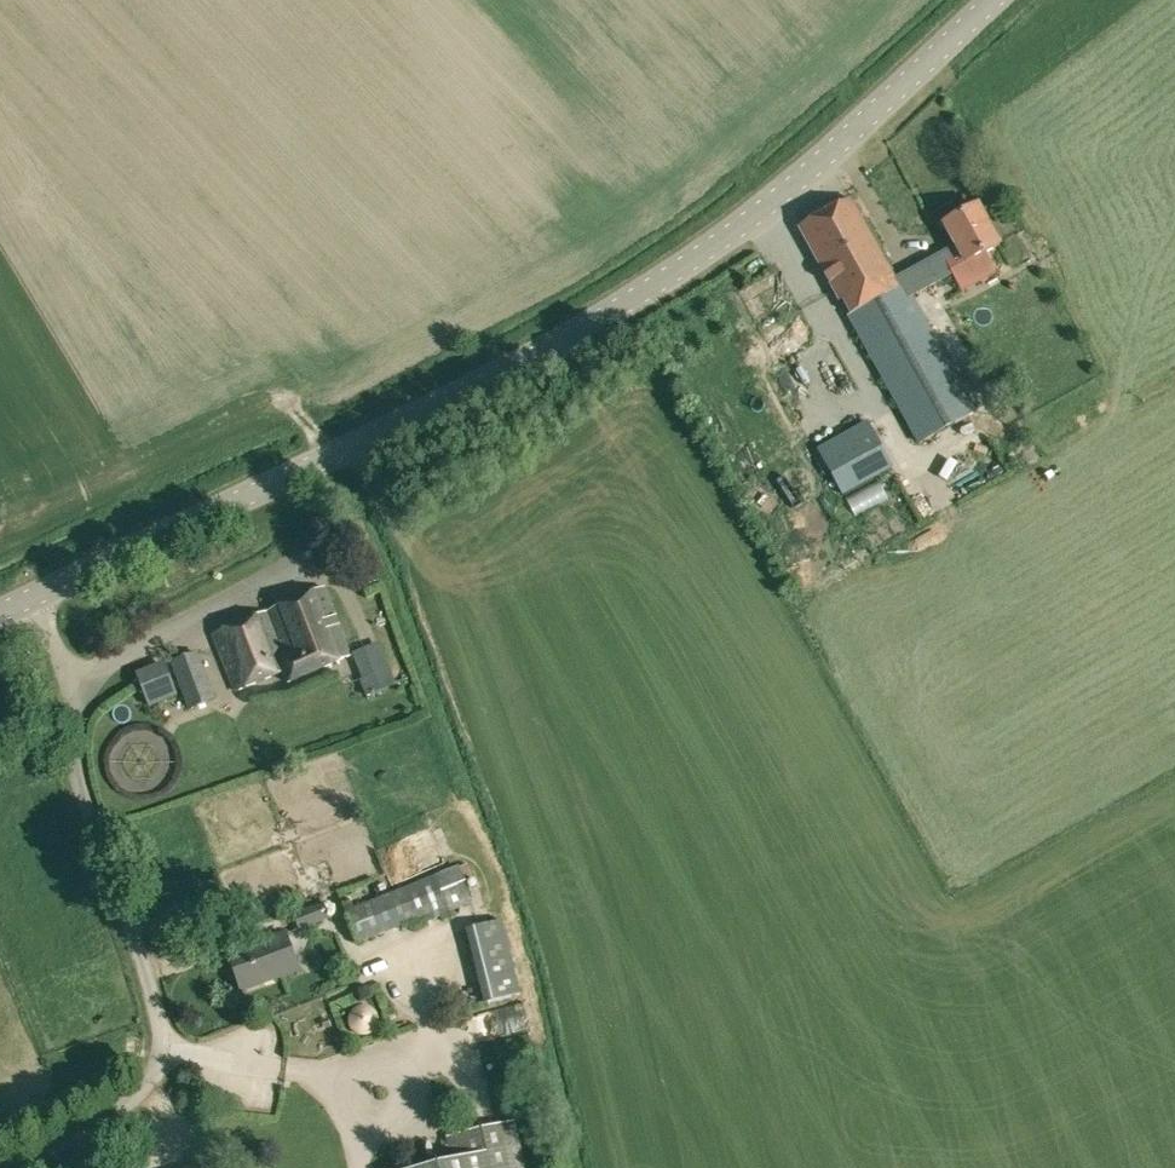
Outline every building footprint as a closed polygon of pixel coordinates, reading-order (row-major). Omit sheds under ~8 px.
[(977,412),(913,296),(907,299),(896,278),(851,198),(797,228),(838,303),(842,301),(850,315),(847,316),(918,445),(977,412)] [(907,299),(913,296),(969,266),(968,264),(1000,247),(978,207),(943,226),(954,246),(896,278),(907,299)] [(852,463),(885,450),(877,429),(844,442),(852,463)] [(281,672),(286,683),(351,656),(323,589),(211,635),(235,691),(281,672)] [(367,696),(382,689),(366,649),(354,654),(364,679),(360,680),(367,696)] [(188,711),(216,701),(197,652),(169,662),(188,711)] [(149,707),(177,697),(166,669),(139,680),(149,707)] [(396,879),(429,871),(422,838),(388,846),(396,879)] [(416,927),(472,904),(457,866),(344,912),(357,945),(414,921),(416,927)] [(298,931),(331,918),(326,902),(293,915),(298,931)] [(520,995),(502,921),(465,930),(483,1005),(520,995)] [(241,991),(298,971),(285,934),(227,955),(241,991)] [(350,1010),(347,1015),(346,1020),(347,1026),(350,1031),(354,1034),(359,1036),(365,1036),(370,1034),(374,1031),(377,1026),(378,1021),(377,1015),(374,1010),(370,1007),(365,1005),(360,1005),(354,1007),(350,1010)] [(514,1123),(447,1139),(453,1162),(429,1167),(525,1167),(514,1123)]
